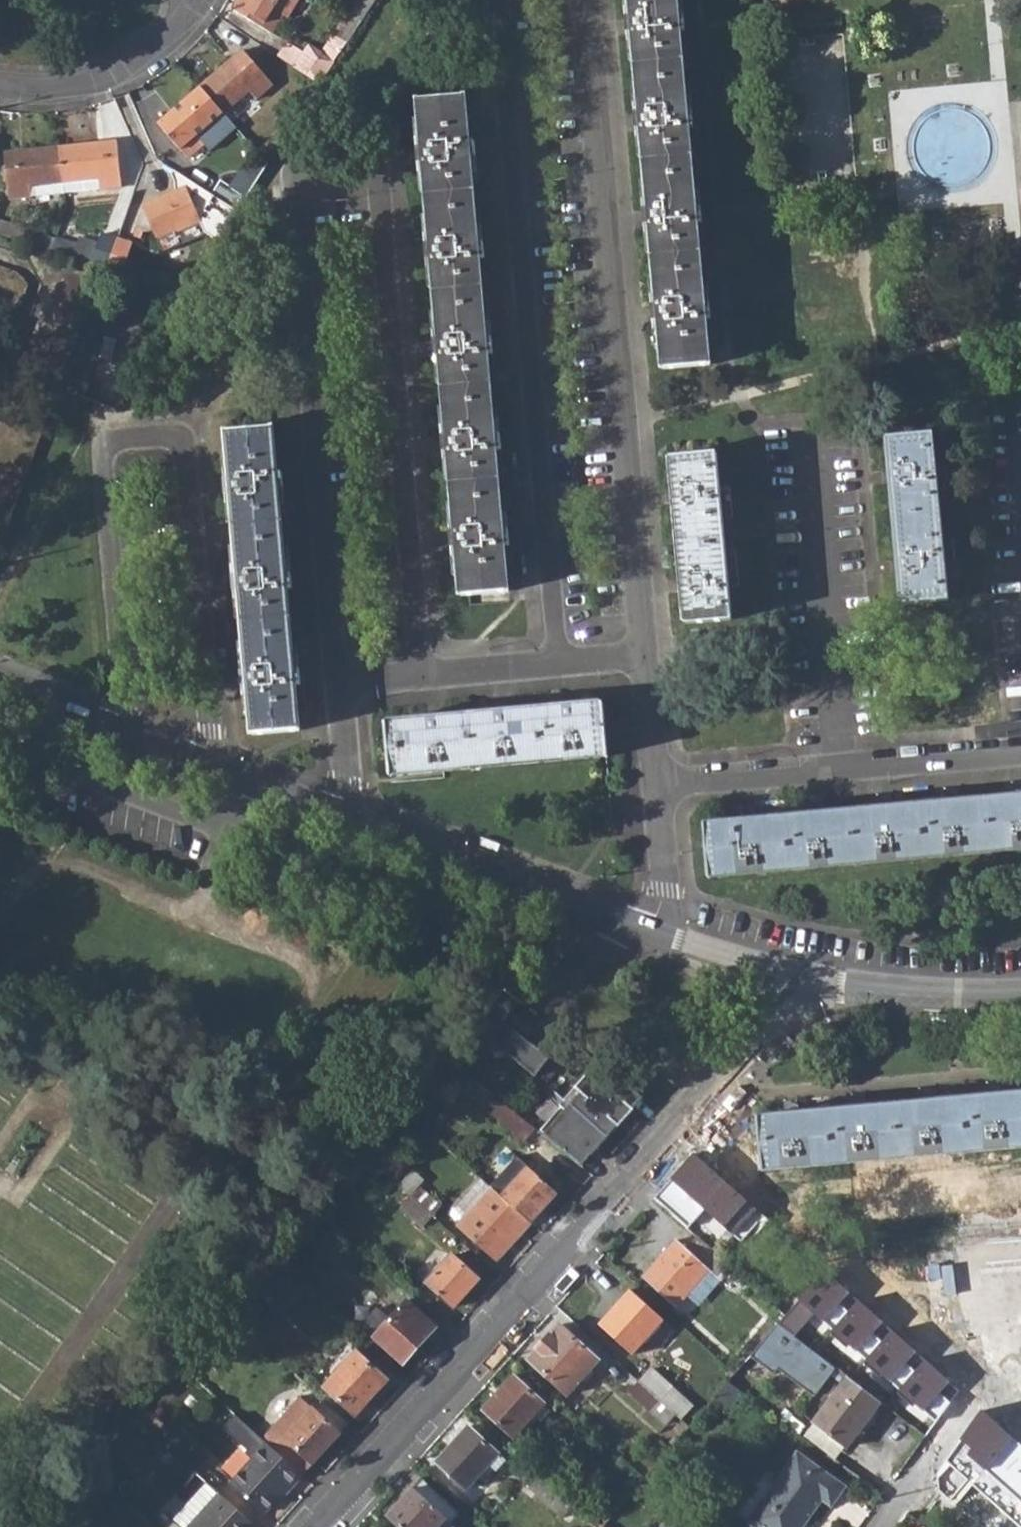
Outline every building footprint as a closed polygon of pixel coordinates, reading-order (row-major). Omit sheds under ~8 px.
[(284,12),(274,6),(278,0),(238,0),(233,9),(272,32),(284,12)] [(274,6),(284,12),(287,14),(296,0),(278,0),(274,6)] [(362,22),(376,0),(357,0),(348,13),(362,22)] [(663,368),(709,365),(677,0),(629,0),(663,368)] [(305,54),(296,69),(321,85),(362,22),(348,13),(325,51),(322,56),(310,48),(305,54)] [(313,43),(310,48),(322,56),(325,51),(313,43)] [(283,60),(296,69),(305,54),(293,46),(283,60)] [(201,88),(224,114),(250,91),(257,99),(274,84),(244,51),(201,88)] [(187,159),(204,144),(197,136),(224,114),(201,88),(158,124),(187,159)] [(231,122),(257,99),(250,91),(224,114),(231,122)] [(465,97),(417,101),(461,595),(508,590),(465,97)] [(231,122),(224,114),(197,136),(204,144),(231,122)] [(258,153),(269,165),(277,152),(294,126),(286,121),(272,142),(270,142),(258,153)] [(99,178),(100,189),(122,186),(118,142),(61,148),(66,181),(99,178)] [(5,154),(10,198),(33,196),(32,185),(66,181),(61,148),(5,154)] [(173,174),(177,191),(146,205),(165,250),(207,232),(219,240),(238,211),(228,203),(212,193),(175,171),(173,174)] [(228,203),(238,211),(248,197),(221,179),(212,193),(228,203)] [(74,258),(105,268),(116,239),(100,234),(97,243),(80,237),(74,258)] [(105,268),(120,273),(131,244),(116,239),(105,268)] [(273,430),(227,431),(252,733),(298,731),(273,430)] [(933,435),(889,439),(903,603),(948,600),(933,435)] [(717,454),(671,458),(685,623),(730,618),(717,454)] [(606,757),(602,704),(384,722),(387,775),(606,757)] [(888,809),(887,802),(875,803),(876,810),(821,815),(820,808),(808,809),(809,816),(755,821),(753,814),(742,815),(742,822),(703,826),(708,880),(1020,851),(1020,790),(1009,792),(1009,798),(955,803),(954,796),(942,798),(942,804),(888,809)] [(500,842),(482,835),(479,843),(497,850),(500,842)] [(503,989),(470,1028),(510,1059),(524,1041),(528,1035),(511,1022),(515,1017),(510,1013),(519,1003),(522,1004),(503,989)] [(510,1059),(509,1060),(533,1078),(548,1059),(524,1041),(510,1059)] [(538,1131),(582,1166),(643,1098),(609,1071),(618,1080),(610,1090),(591,1073),(538,1131)] [(931,1102),(930,1095),(918,1096),(919,1103),(863,1108),(863,1101),(851,1102),(851,1109),(796,1113),(796,1107),(784,1108),(784,1115),(757,1117),(762,1171),(1020,1148),(1020,1094),(997,1096),(997,1089),(985,1090),(986,1097),(931,1102)] [(499,1121),(524,1142),(535,1128),(510,1108),(499,1121)] [(491,1187),(530,1223),(556,1193),(528,1167),(510,1187),(497,1176),(489,1186),(491,1187)] [(922,1194),(941,1492),(977,1495),(1019,1526),(1020,1526),(1020,1185),(922,1194)] [(530,1223),(491,1187),(457,1225),(497,1260),(530,1223)] [(414,1198),(433,1215),(441,1206),(423,1189),(414,1198)] [(400,1206),(422,1226),(433,1215),(414,1198),(410,1195),(400,1206)] [(644,1277),(677,1307),(710,1270),(722,1281),(733,1269),(698,1238),(688,1249),(677,1240),(644,1277)] [(426,1282),(454,1307),(479,1280),(451,1255),(426,1282)] [(601,1324),(635,1353),(663,1322),(630,1293),(601,1324)] [(373,1337),(403,1364),(436,1328),(407,1301),(373,1337)] [(376,1332),(390,1313),(379,1305),(365,1325),(376,1332)] [(813,1398),(835,1369),(779,1325),(751,1357),(774,1375),(778,1370),(813,1398)] [(529,1360),(568,1395),(584,1377),(588,1381),(595,1374),(591,1370),(598,1362),(559,1326),(529,1360)] [(323,1387),(356,1416),(388,1381),(355,1352),(323,1387)] [(661,1400),(680,1417),(689,1407),(649,1371),(640,1382),(661,1400)] [(483,1411),(515,1439),(545,1406),(513,1377),(483,1411)] [(813,1423),(845,1449),(880,1404),(847,1379),(813,1423)] [(650,1411),(661,1400),(640,1382),(630,1393),(650,1411)] [(713,1399),(726,1409),(741,1393),(728,1383),(713,1399)] [(340,1434),(300,1398),(273,1428),(313,1465),(340,1434)] [(266,1443),(303,1476),(313,1465),(273,1428),(262,1439),(266,1443)] [(435,1463),(467,1491),(499,1456),(468,1428),(435,1463)] [(168,1433),(160,1442),(168,1449),(176,1456),(197,1475),(208,1462),(180,1436),(176,1440),(168,1433)] [(228,1485),(263,1516),(289,1488),(292,1490),(304,1477),(303,1476),(266,1443),(228,1485)] [(752,1526),(802,1526),(822,1500),(831,1506),(844,1488),(798,1454),(747,1523),(752,1526)] [(197,1475),(176,1456),(164,1468),(185,1488),(197,1475)] [(529,1488),(562,1518),(572,1507),(539,1477),(529,1488)] [(400,1526),(438,1526),(444,1521),(450,1526),(461,1515),(421,1479),(388,1516),(400,1526)] [(178,1526),(186,1526),(217,1494),(208,1485),(173,1523),(178,1526)] [(217,1494),(186,1526),(254,1526),(217,1494)] [(41,1521),(47,1526),(54,1526),(60,1520),(50,1511),(41,1521)]
